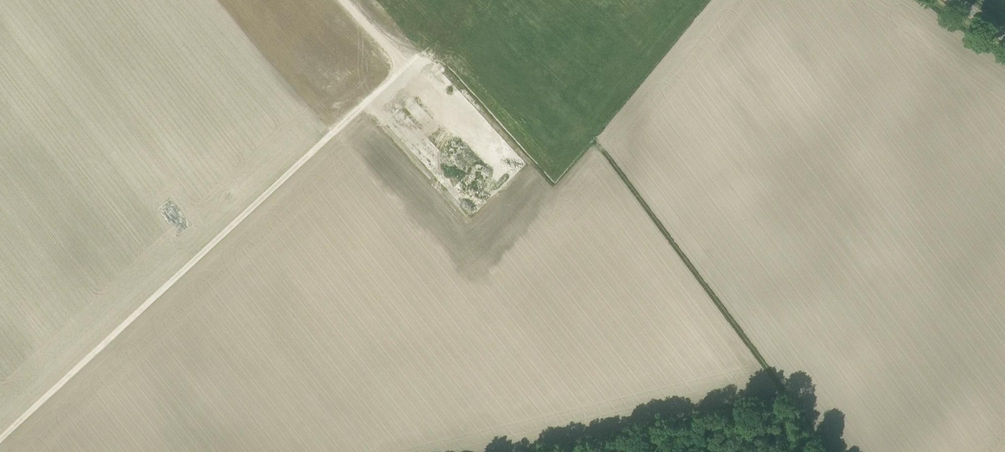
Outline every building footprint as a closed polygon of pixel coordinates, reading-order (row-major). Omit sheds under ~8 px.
[(599,0),(567,0),(587,15),(599,0)]
